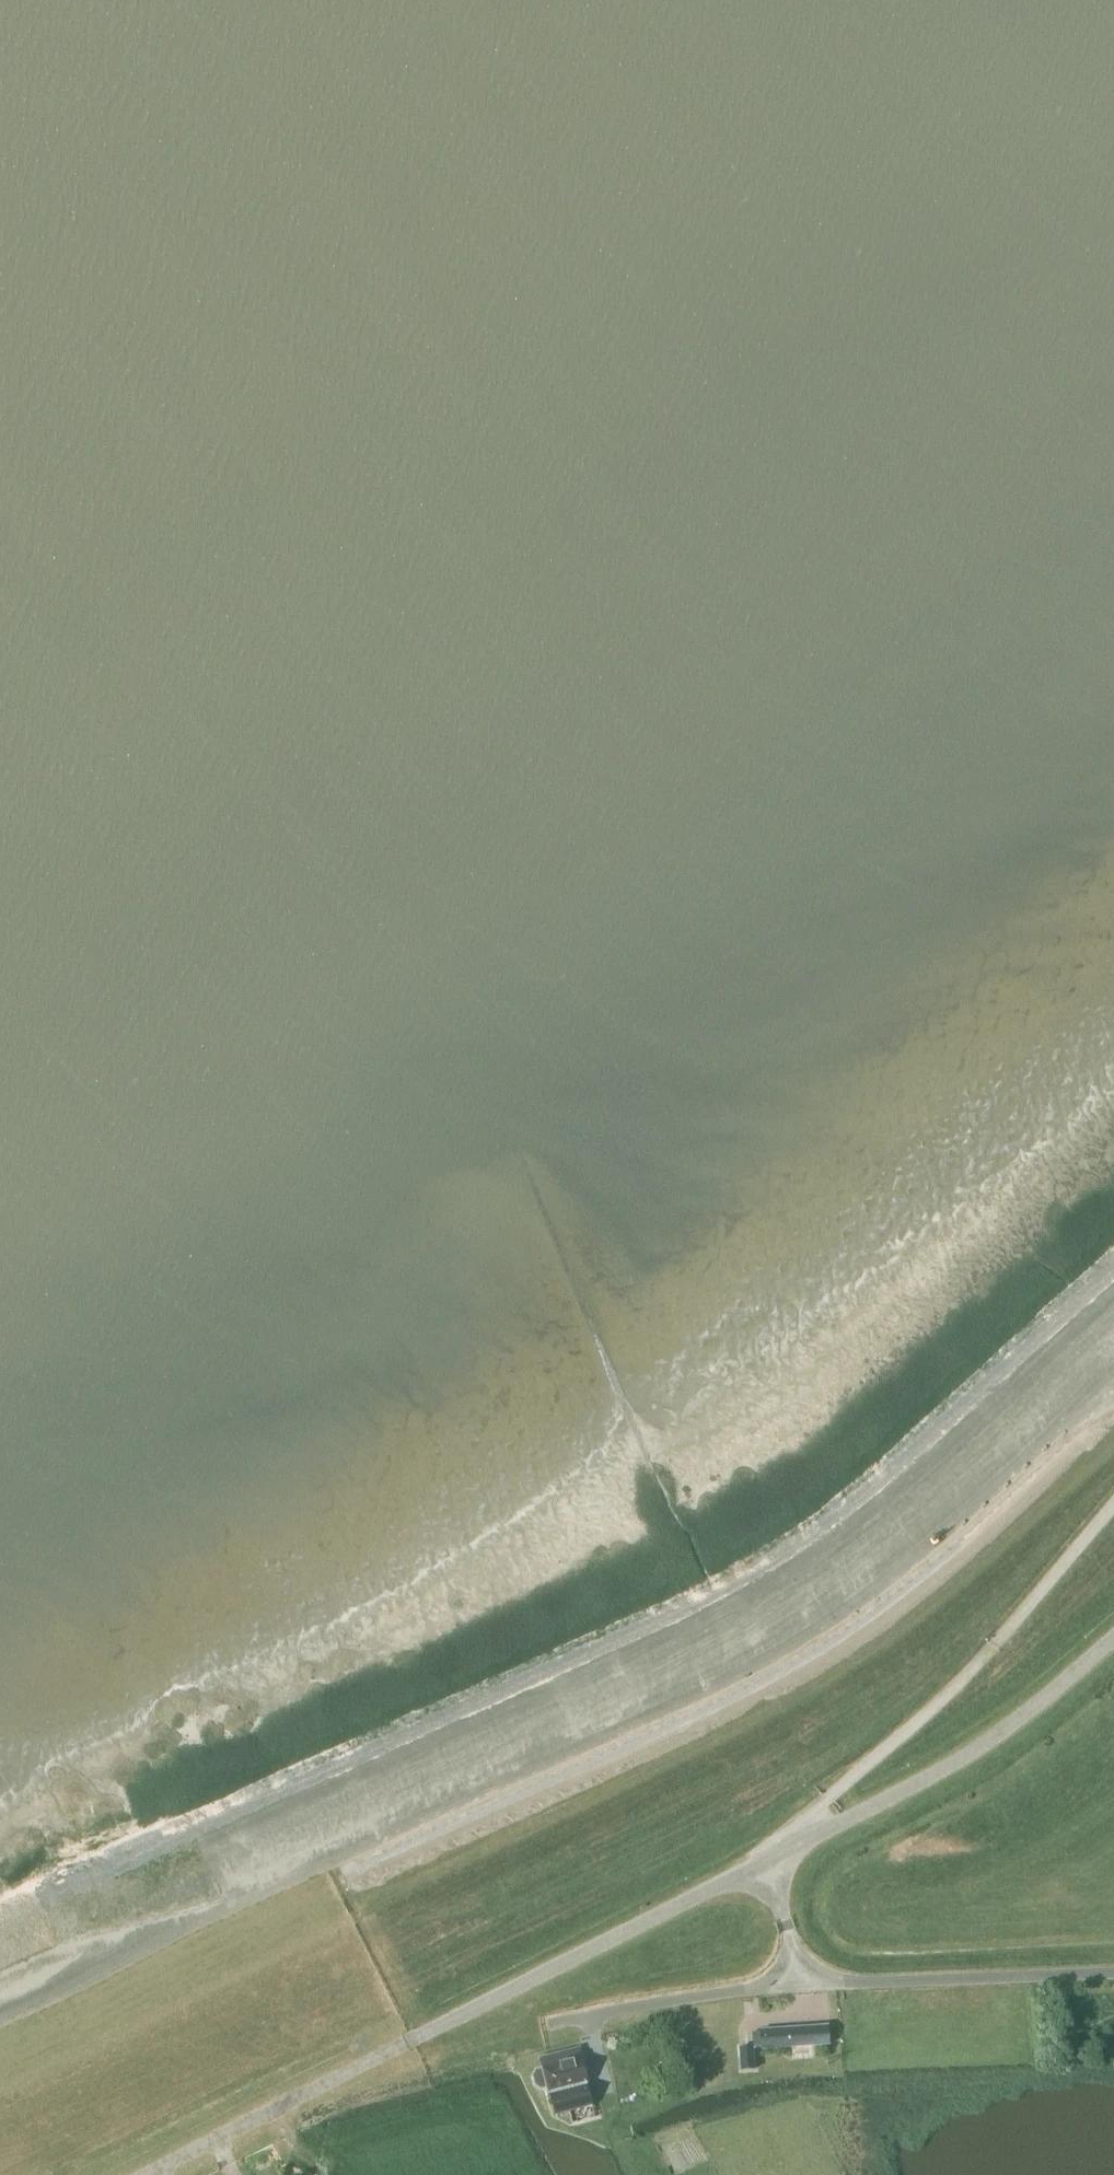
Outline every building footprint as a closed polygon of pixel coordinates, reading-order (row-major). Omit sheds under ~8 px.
[(831,2044),(830,2026),(762,2030),(763,2048),(831,2044)] [(740,2048),(742,2071),(756,2070),(755,2047),(740,2048)] [(581,2048),(541,2058),(544,2068),(537,2070),(534,2077),(537,2085),(542,2089),(549,2087),(556,2115),(594,2105),(588,2082),(590,2082),(581,2048)]
